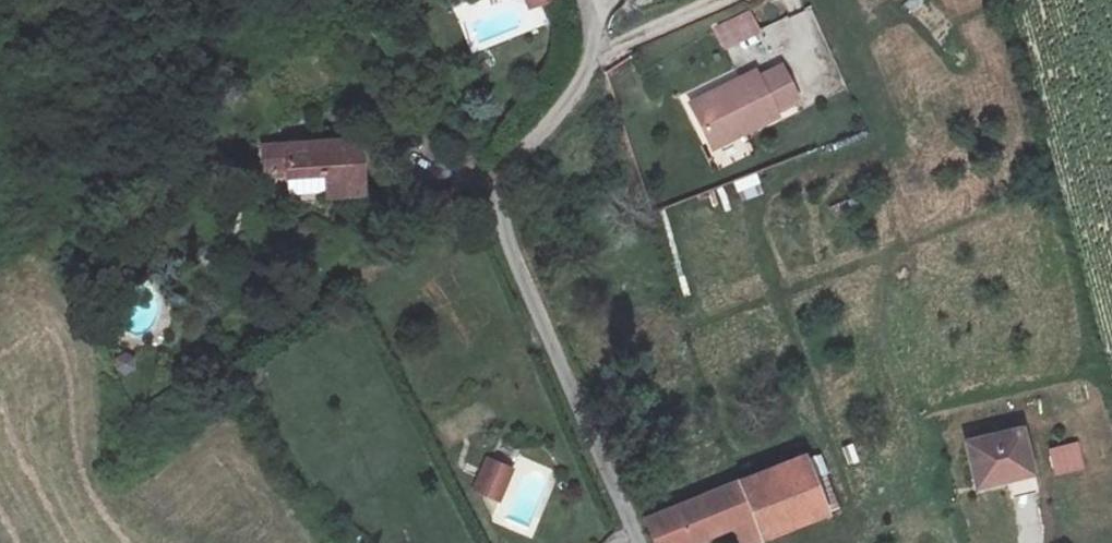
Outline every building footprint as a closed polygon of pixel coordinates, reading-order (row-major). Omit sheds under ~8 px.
[(564,0),(525,0),(529,11),(564,0)] [(750,9),(713,28),(725,51),(762,33),(750,9)] [(783,71),(718,109),(742,149),(808,115),(783,71)] [(382,152),(300,151),(300,185),(340,186),(340,205),(383,205),(382,152)] [(741,203),(764,194),(756,173),(733,182),(741,203)] [(1078,441),(1047,450),(1055,477),(1085,469),(1078,441)] [(1022,443),(962,457),(975,505),(1034,491),(1022,443)] [(746,485),(760,534),(818,515),(804,469),(746,485)] [(499,477),(494,489),(516,499),(521,487),(499,477)] [(760,534),(746,485),(644,516),(654,542),(691,542),(733,528),(737,542),(760,534)] [(491,495),(486,508),(508,517),(513,504),(491,495)]
